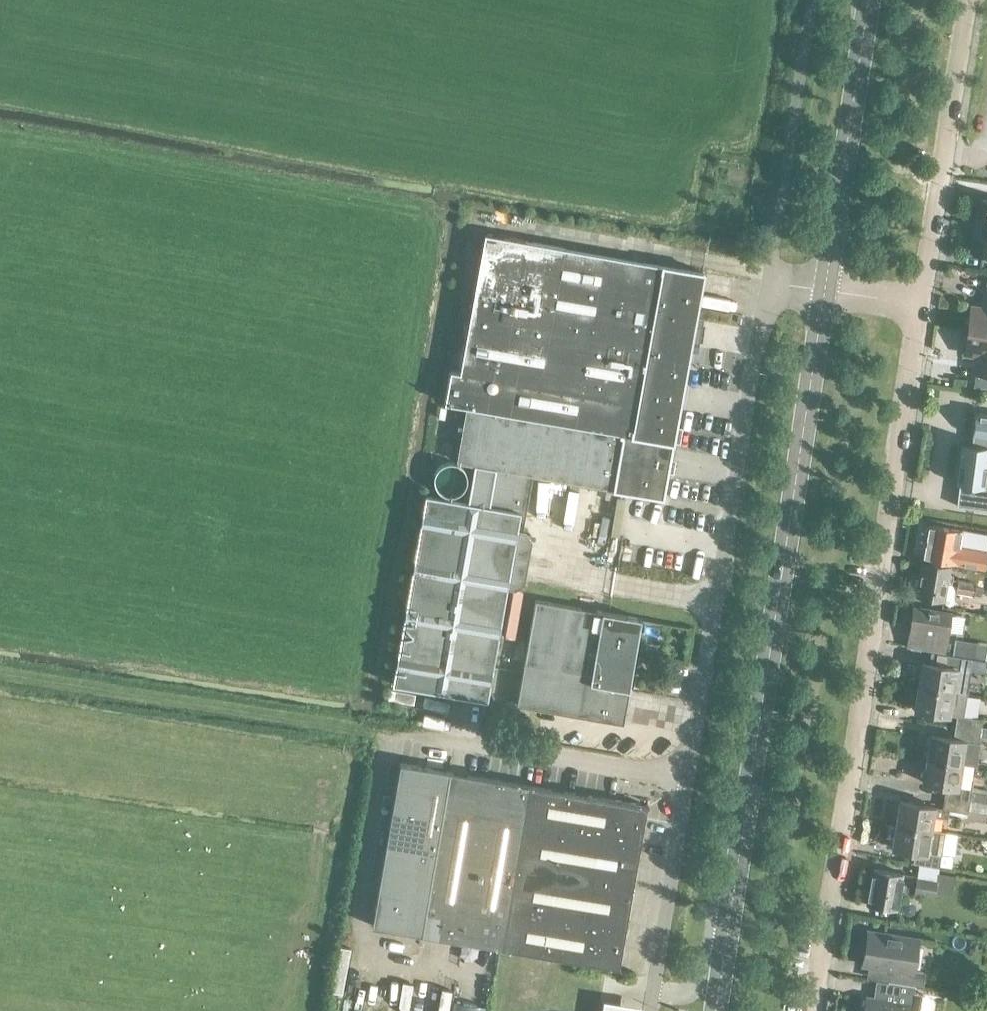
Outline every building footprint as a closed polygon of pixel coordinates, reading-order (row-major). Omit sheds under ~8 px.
[(974,224),(970,250),(986,253),(986,226),(974,224)] [(466,407),(673,443),(703,273),(485,235),(461,372),(450,371),(445,403),(466,407)] [(986,277),(982,307),(971,306),(969,316),(967,320),(966,323),(968,327),(967,332),(964,336),(964,339),(965,344),(964,354),(975,356),(973,372),(976,372),(974,386),(986,388),(986,277)] [(528,474),(663,498),(673,443),(466,407),(457,461),(474,464),(467,502),(425,494),(392,683),(488,700),(528,474)] [(975,413),(972,444),(960,442),(955,484),(962,485),(960,504),(986,508),(986,414),(975,413)] [(928,524),(925,540),(964,547),(972,548),(986,551),(986,534),(928,524)] [(986,555),(986,551),(972,548),(964,547),(925,540),(922,556),(985,567),(986,555)] [(952,583),(953,575),(948,574),(949,565),(921,561),(916,595),(944,599),(947,582),(952,583)] [(973,596),(975,583),(959,580),(956,593),(973,596)] [(623,723),(641,619),(536,601),(518,704),(623,723)] [(944,653),(950,613),(913,607),(910,626),(912,626),(909,647),(944,653)] [(970,646),(971,641),(956,638),(953,654),(960,655),(968,657),(970,646)] [(967,693),(972,658),(946,654),(945,665),(921,661),(917,685),(954,691),(967,693)] [(980,731),(982,718),(963,715),(967,693),(954,691),(917,685),(914,709),(956,716),(955,727),(980,731)] [(979,742),(980,731),(955,727),(953,737),(930,734),(927,758),(963,764),(974,766),(977,742),(979,742)] [(971,792),(971,788),(970,788),(974,766),(963,764),(927,758),(923,782),(947,786),(945,797),(986,802),(986,794),(971,792)] [(503,948),(532,786),(398,762),(370,925),(503,948)] [(648,808),(649,806),(532,786),(503,948),(621,969),(621,967),(618,966),(632,888),(634,889),(634,887),(632,886),(646,807),(648,808)] [(945,797),(943,807),(900,801),(897,824),(932,829),(934,815),(948,818),(949,809),(968,812),(968,810),(986,813),(986,802),(945,797)] [(919,863),(939,867),(944,831),(932,829),(897,824),(893,847),(916,850),(914,862),(919,863)] [(904,893),(905,884),(900,883),(901,873),(872,868),(866,903),(896,908),(899,892),(904,893)] [(938,880),(917,877),(914,892),(935,896),(938,880)] [(891,967),(889,981),(915,985),(923,986),(925,971),(913,970),(918,939),(868,930),(863,963),(891,967)] [(878,993),(881,993),(880,998),(867,997),(865,1010),(920,1010),(923,993),(913,992),(915,985),(889,981),(889,983),(879,981),(878,993)]
